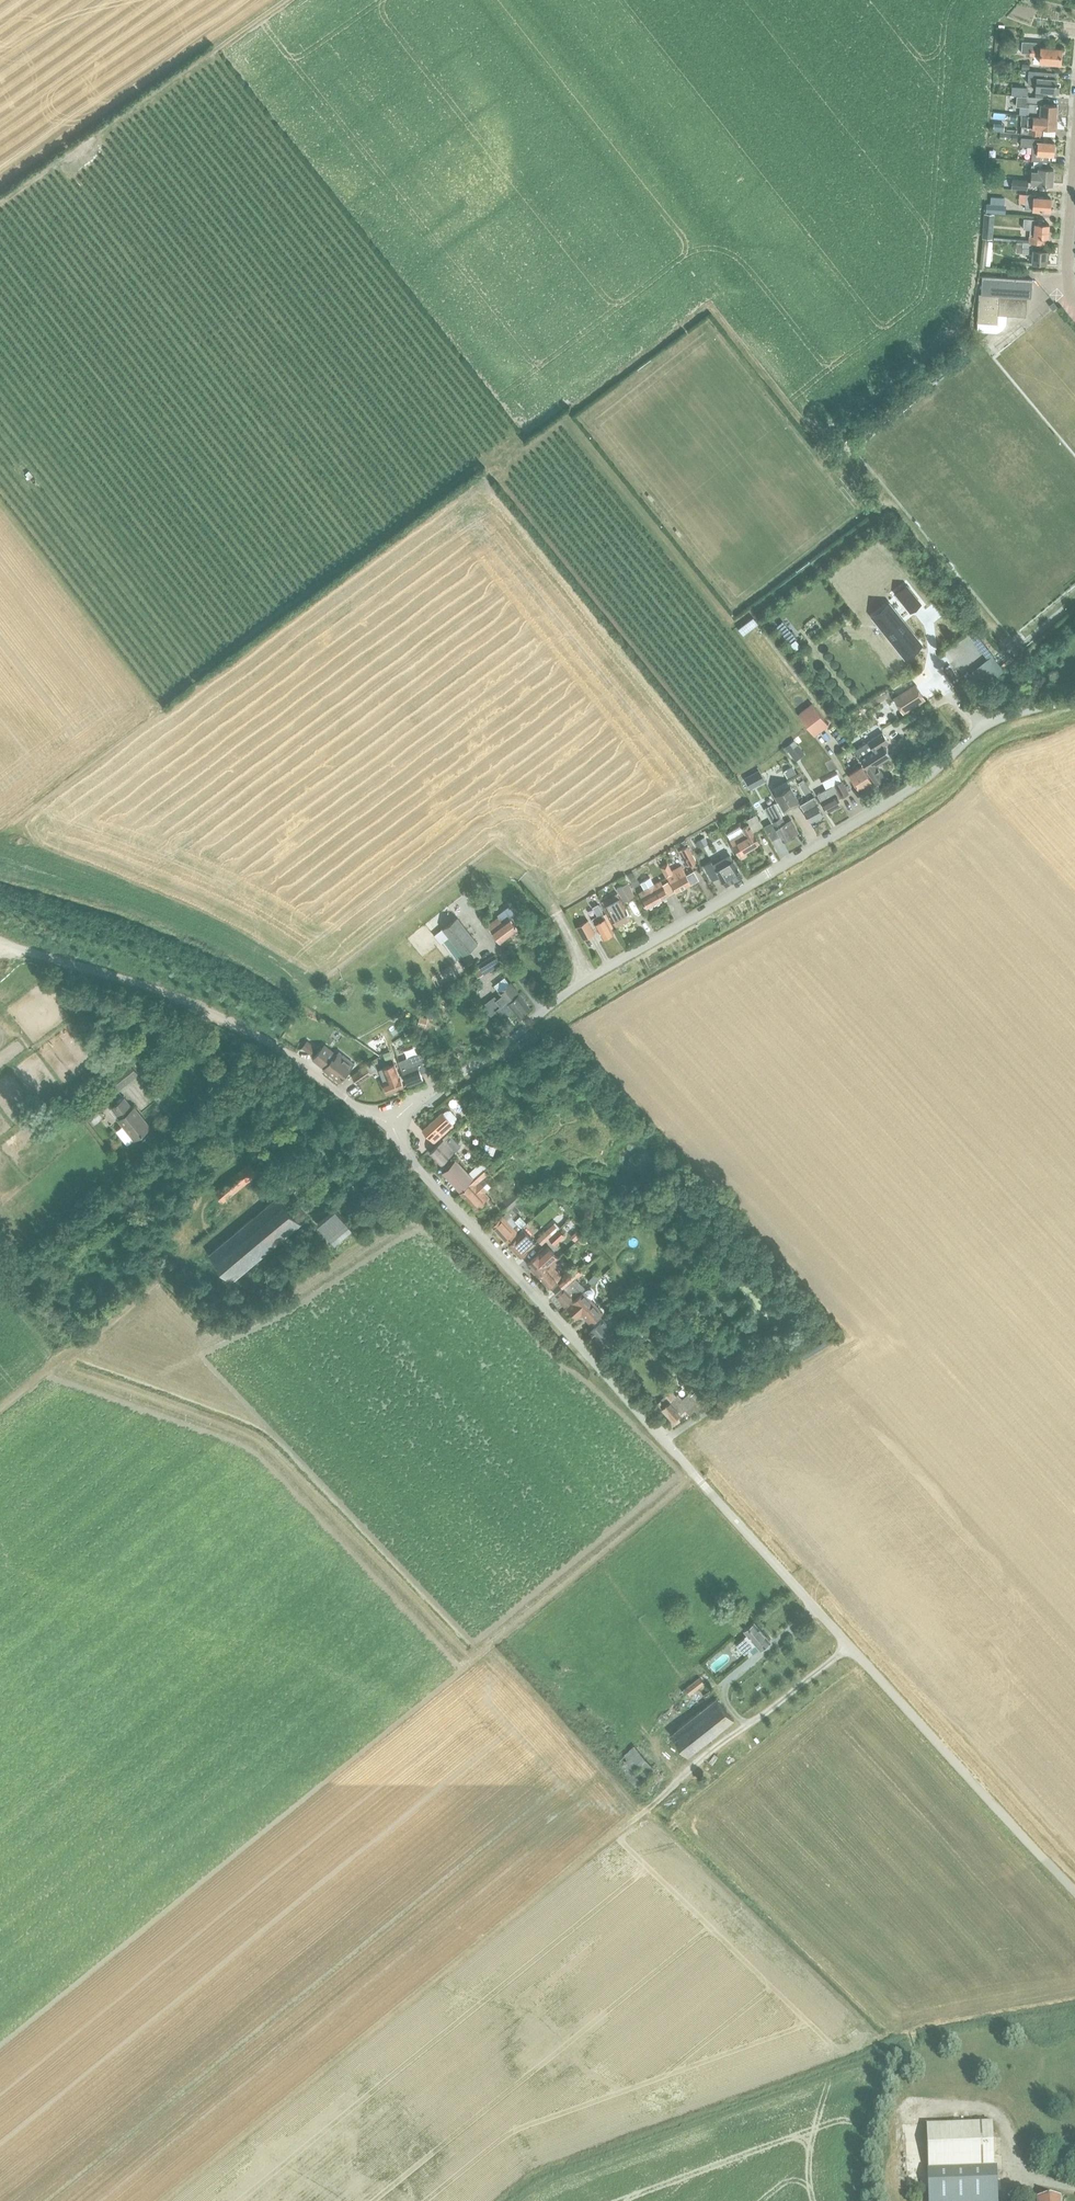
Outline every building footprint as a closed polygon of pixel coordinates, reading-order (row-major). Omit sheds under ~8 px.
[(1021,52),(1030,52),(1030,55),(1039,55),(1039,62),(1040,62),(1040,65),(1049,65),(1049,62),(1060,63),(1061,48),(1040,47),(1040,48),(1036,47),(1037,41),(1022,40),(1021,52)] [(1036,91),(1059,93),(1059,85),(1057,84),(1057,79),(1044,78),(1044,71),(1029,70),(1028,83),(1037,84),(1036,91)] [(1016,96),(1016,106),(1028,107),(1028,115),(1039,116),(1039,115),(1057,117),(1058,105),(1043,104),(1044,98),(1016,96)] [(1021,125),(1021,133),(1042,134),(1042,128),(1056,129),(1057,117),(1039,115),(1039,116),(1028,115),(1027,126),(1021,125)] [(997,128),(1006,127),(1006,120),(996,121),(997,128)] [(1022,138),(1022,145),(1033,146),(1032,160),(1047,161),(1048,154),(1054,155),(1055,143),(1041,142),(1041,139),(1022,138)] [(1037,184),(1052,185),(1053,168),(1039,167),(1039,165),(1031,164),(1031,171),(1030,182),(1037,183),(1037,184)] [(1011,188),(1028,189),(1028,180),(1012,179),(1011,188)] [(1025,208),(1050,210),(1051,198),(1036,197),(1036,195),(1026,194),(1025,208)] [(986,213),(1006,214),(1006,205),(987,204),(986,213)] [(1034,227),(1034,235),(1029,235),(1029,242),(1045,243),(1045,237),(1049,237),(1049,224),(1035,223),(1035,222),(1024,221),(1024,226),(1034,227)] [(1016,252),(1022,252),(1033,253),(1032,262),(1046,263),(1047,250),(1033,249),(1033,243),(1024,242),(1024,239),(1017,239),(1016,252)] [(985,266),(987,244),(995,245),(995,241),(983,240),(980,266),(985,266)] [(1027,297),(1031,298),(1032,279),(982,276),(981,294),(979,293),(977,322),(997,323),(998,314),(1026,316),(1027,297)] [(1054,302),(1049,305),(1053,310),(1057,306),(1054,302)] [(920,603),(906,585),(896,593),(910,611),(920,603)] [(882,612),(876,617),(899,646),(898,647),(905,656),(913,649),(912,648),(918,643),(897,616),(898,615),(889,604),(881,611),(882,612)] [(756,615),(741,627),(747,635),(762,623),(756,615)] [(792,641),(799,634),(786,619),(778,625),(792,641)] [(989,656),(973,674),(986,684),(1001,666),(989,656)] [(903,713),(925,699),(916,684),(893,698),(903,713)] [(798,713),(815,735),(829,725),(813,703),(798,713)] [(951,712),(945,714),(948,721),(953,718),(951,712)] [(889,742),(883,732),(855,750),(876,784),(885,778),(876,764),(890,756),(883,745),(889,742)] [(799,759),(807,751),(799,742),(791,750),(799,759)] [(853,771),(849,774),(852,779),(858,789),(859,788),(859,789),(872,780),(862,765),(853,771)] [(792,766),(784,771),(788,778),(796,773),(792,766)] [(751,783),(764,778),(760,768),(747,773),(751,783)] [(812,771),(803,776),(808,783),(816,779),(812,771)] [(799,780),(801,783),(800,784),(805,793),(811,790),(804,778),(799,780)] [(835,784),(841,797),(849,793),(842,780),(835,784)] [(790,784),(775,792),(776,793),(784,808),(794,803),(795,805),(800,802),(790,784)] [(817,793),(822,803),(827,812),(842,804),(832,786),(817,793)] [(804,812),(810,821),(823,814),(817,805),(819,804),(815,798),(801,806),(804,811),(804,812)] [(775,802),(764,808),(771,822),(765,825),(768,832),(772,840),(781,836),(783,841),(798,833),(791,819),(785,822),(782,816),(775,802)] [(752,816),(756,829),(765,827),(761,814),(752,816)] [(730,839),(741,859),(747,855),(745,851),(753,846),(752,843),(758,840),(749,824),(743,827),(745,831),(730,839)] [(704,835),(697,840),(701,847),(709,842),(704,835)] [(786,844),(777,849),(782,857),(790,852),(786,844)] [(684,854),(690,865),(696,861),(688,846),(679,851),(682,855),(684,854)] [(711,861),(703,865),(712,881),(720,877),(726,886),(743,876),(729,853),(713,863),(711,861)] [(668,863),(661,867),(666,877),(668,876),(676,891),(698,879),(693,871),(686,875),(686,874),(681,865),(672,870),(668,863)] [(633,870),(628,873),(632,881),(637,878),(633,870)] [(628,881),(625,876),(619,879),(621,884),(628,881)] [(641,882),(645,889),(639,892),(647,908),(669,895),(661,880),(654,884),(650,877),(641,882)] [(623,900),(624,901),(635,895),(628,882),(617,888),(623,899),(623,900)] [(617,892),(602,901),(617,926),(632,918),(617,892)] [(590,913),(593,918),(592,918),(603,938),(614,932),(598,904),(593,907),(595,910),(590,913)] [(515,912),(509,905),(497,914),(499,916),(487,925),(500,942),(519,928),(509,916),(515,912)] [(457,917),(443,928),(463,954),(478,943),(472,936),(476,933),(471,927),(468,930),(457,917)] [(588,920),(576,926),(583,940),(595,933),(588,920)] [(491,959),(484,966),(489,971),(496,964),(491,959)] [(491,1014),(497,1010),(503,1018),(514,1010),(519,1016),(530,1007),(510,982),(499,991),(503,996),(497,1000),(495,997),(484,1005),(491,1014)] [(310,1039),(304,1045),(313,1053),(319,1047),(310,1039)] [(323,1067),(328,1071),(340,1080),(354,1063),(339,1051),(338,1052),(325,1042),(313,1057),(324,1066),(323,1067)] [(421,1073),(432,1069),(423,1051),(398,1061),(408,1085),(423,1079),(421,1073)] [(139,1073),(125,1056),(105,1073),(118,1089),(139,1073)] [(379,1069),(384,1082),(383,1082),(388,1093),(404,1087),(400,1075),(399,1075),(395,1063),(379,1069)] [(367,1065),(352,1075),(357,1083),(371,1073),(367,1065)] [(365,1082),(355,1091),(359,1096),(369,1087),(365,1082)] [(119,1119),(135,1139),(150,1127),(134,1106),(132,1108),(124,1098),(112,1107),(121,1118),(119,1119)] [(457,1116),(451,1110),(449,1109),(446,1111),(444,1113),(443,1111),(423,1130),(434,1142),(454,1124),(453,1122),(455,1120),(457,1118),(457,1116)] [(444,1139),(430,1152),(441,1164),(460,1146),(452,1137),(457,1131),(454,1128),(449,1133),(448,1133),(443,1138),(444,1139)] [(492,1155),(496,1147),(488,1143),(484,1151),(492,1155)] [(481,1157),(471,1165),(473,1168),(483,1160),(481,1157)] [(472,1180),(473,1181),(481,1172),(485,1169),(488,1165),(485,1161),(477,1167),(474,1170),(473,1170),(469,1174),(456,1159),(443,1171),(460,1190),(472,1180)] [(481,1172),(473,1181),(460,1191),(477,1209),(490,1197),(484,1192),(491,1185),(483,1177),(488,1173),(487,1172),(498,1163),(495,1160),(485,1169),(481,1172)] [(214,1191),(223,1202),(259,1172),(250,1161),(214,1191)] [(351,1190),(363,1202),(370,1196),(357,1184),(351,1190)] [(499,1200),(501,1203),(508,1210),(522,1197),(513,1188),(499,1200)] [(209,1253),(232,1280),(301,1223),(278,1196),(209,1253)] [(516,1212),(519,1209),(515,1204),(492,1225),(507,1242),(522,1227),(513,1217),(517,1213),(516,1212)] [(318,1223),(334,1243),(352,1228),(336,1208),(318,1223)] [(553,1233),(548,1228),(537,1238),(542,1243),(553,1233)] [(573,1234),(578,1239),(584,1234),(580,1229),(573,1234)] [(536,1242),(524,1230),(509,1244),(520,1256),(536,1242)] [(539,1252),(527,1263),(538,1275),(546,1268),(551,1264),(554,1260),(558,1257),(551,1249),(549,1252),(545,1248),(544,1246),(538,1251),(539,1252)] [(546,1268),(538,1275),(549,1287),(549,1286),(552,1289),(559,1282),(564,1278),(562,1276),(554,1267),(558,1264),(554,1260),(551,1264),(546,1268)] [(566,1275),(571,1280),(575,1277),(581,1271),(576,1265),(566,1275)] [(609,1268),(605,1278),(613,1282),(618,1272),(609,1268)] [(588,1280),(592,1285),(601,1276),(597,1272),(588,1280)] [(575,1277),(571,1280),(556,1294),(566,1305),(578,1294),(578,1293),(580,1291),(581,1291),(585,1288),(575,1277)] [(587,1289),(582,1293),(567,1307),(577,1318),(582,1314),(590,1323),(603,1312),(594,1302),(590,1298),(593,1295),(594,1294),(594,1292),(593,1291),(592,1289),(591,1288),(590,1288),(588,1288),(587,1289)] [(631,1311),(637,1317),(646,1309),(640,1303),(631,1311)] [(590,1331),(600,1342),(598,1344),(602,1348),(618,1334),(603,1319),(590,1331)] [(658,1340),(664,1348),(673,1340),(667,1333),(658,1340)] [(678,1394),(662,1409),(673,1421),(686,1409),(687,1411),(688,1410),(693,1415),(704,1406),(698,1400),(701,1397),(695,1391),(692,1394),(691,1392),(683,1400),(678,1394)] [(692,1506),(685,1498),(670,1511),(677,1519),(692,1506)] [(760,1648),(770,1639),(754,1621),(744,1629),(748,1634),(736,1643),(745,1654),(756,1644),(760,1648)] [(729,1652),(713,1662),(717,1670),(733,1660),(729,1652)] [(682,1690),(687,1696),(704,1682),(700,1677),(682,1690)] [(734,1720),(716,1697),(670,1733),(688,1756),(734,1720)] [(635,1745),(617,1762),(637,1785),(655,1769),(635,1745)] [(929,2173),(930,2200),(997,2200),(996,2170),(994,2170),(993,2124),(927,2126),(929,2173)]
